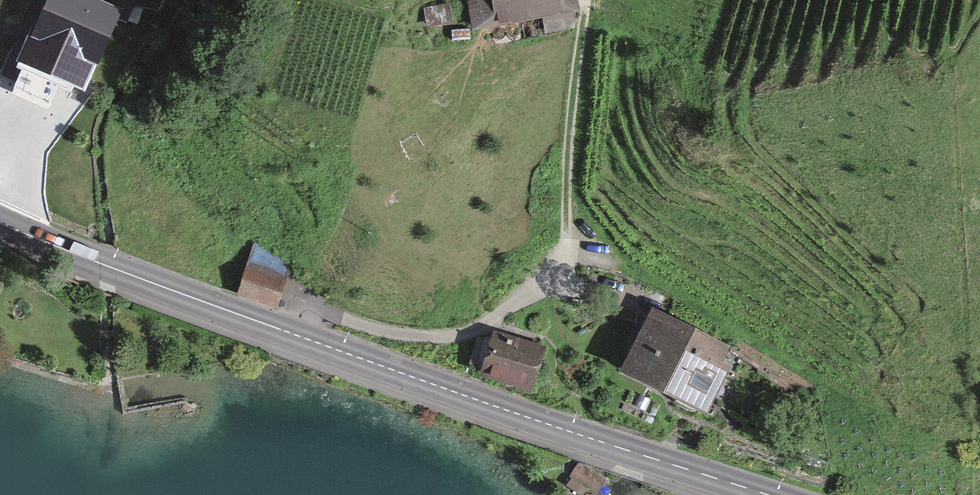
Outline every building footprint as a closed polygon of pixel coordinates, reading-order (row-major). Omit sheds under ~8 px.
[(90,0),(49,0),(19,69),(85,97),(121,13),(90,0)] [(477,25),(574,9),(572,0),(473,0),(477,25)] [(287,257),(257,248),(241,299),(277,311),(286,282),(280,280),(287,257)] [(726,352),(653,319),(629,371),(702,405),(726,352)] [(545,351),(492,334),(478,379),(530,396),(545,351)]
